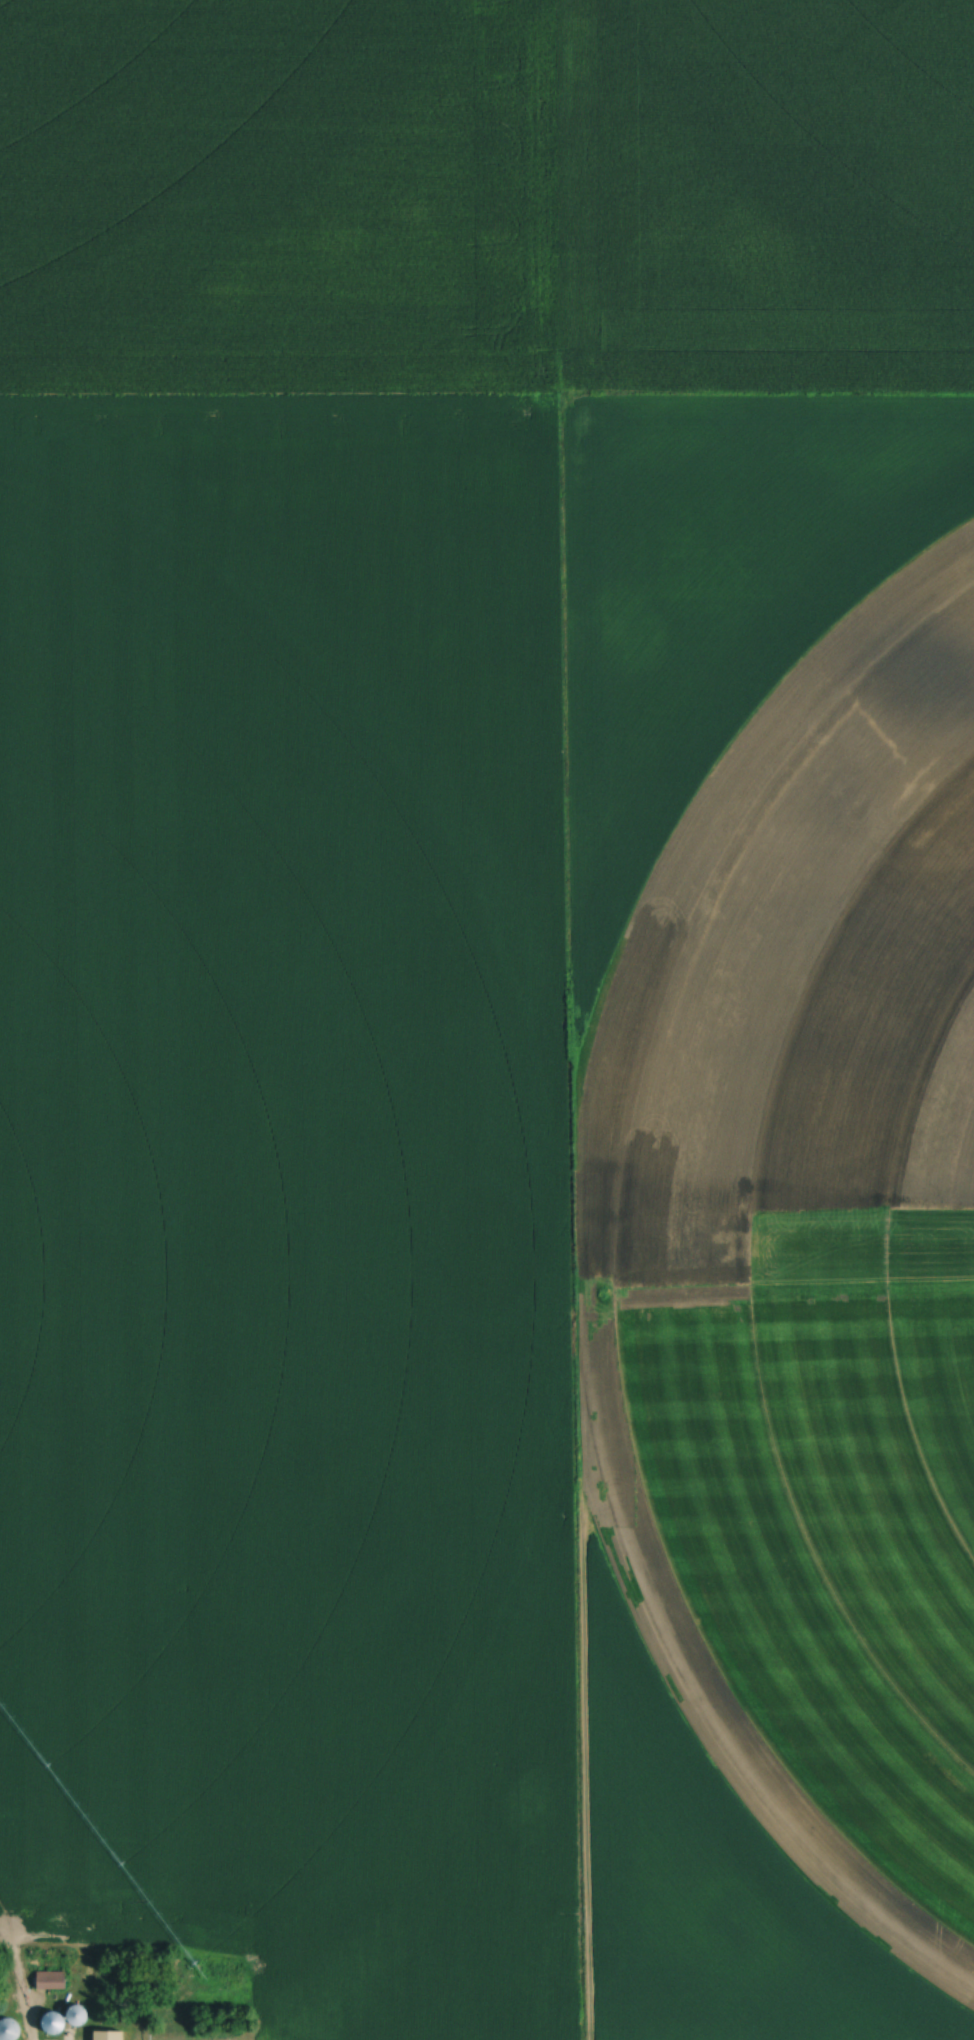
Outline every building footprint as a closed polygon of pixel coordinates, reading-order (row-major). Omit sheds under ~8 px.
[(38,1989),(68,1989),(68,1979),(38,1979),(38,1989)] [(70,2031),(65,2011),(46,2016),(51,2035),(70,2031)] [(2,2039),(19,2039),(19,2019),(2,2019),(2,2039)] [(95,2031),(95,2039),(127,2039),(127,2031),(95,2031)]
